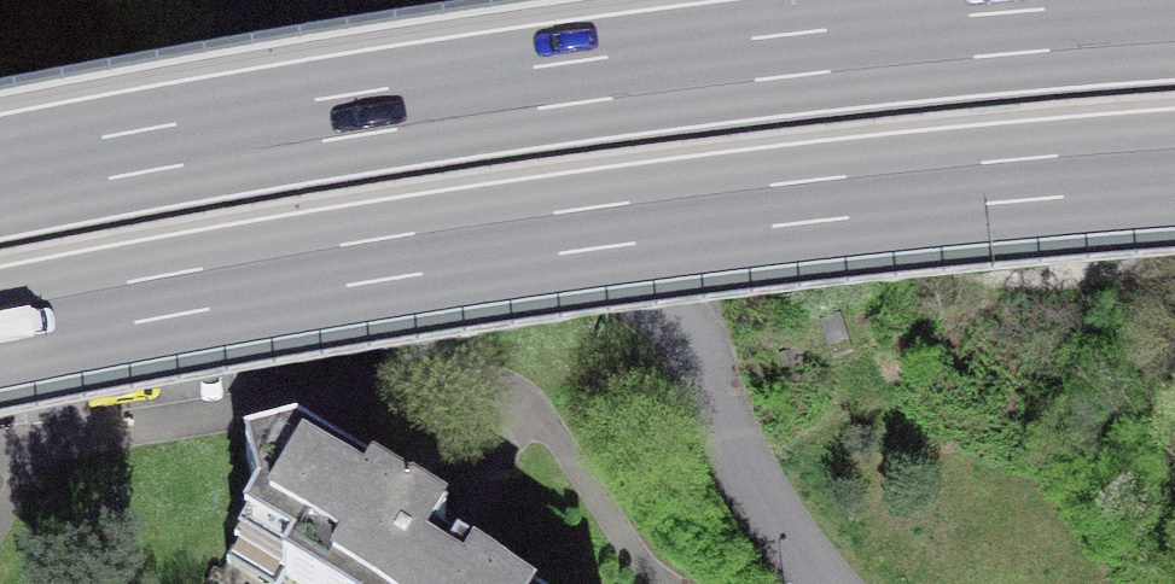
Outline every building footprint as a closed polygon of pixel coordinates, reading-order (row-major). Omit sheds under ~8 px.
[(463,564),(434,546),(444,529),(294,442),(246,456),(258,505),(235,545),(303,583),(497,583),(463,564)]
